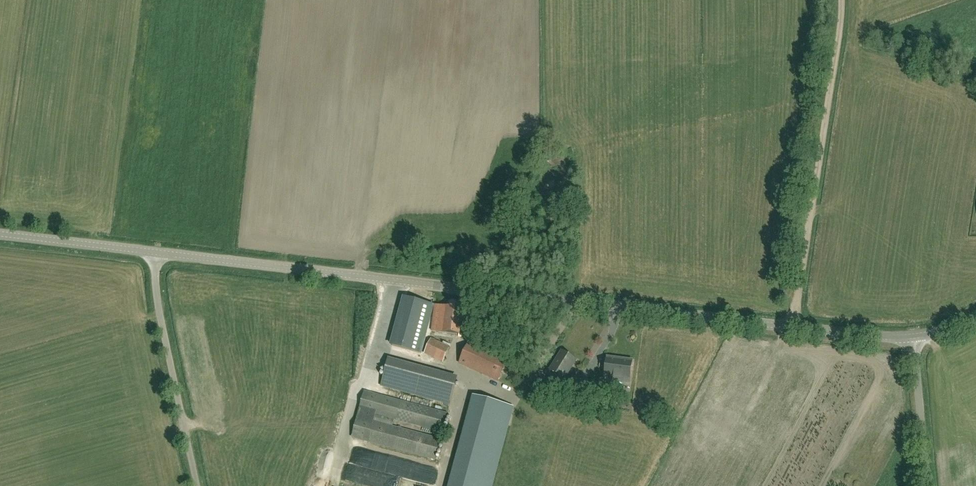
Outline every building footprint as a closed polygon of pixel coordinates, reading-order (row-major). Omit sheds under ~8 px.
[(406,297),(393,345),(423,353),(427,335),(450,341),(460,306),(436,300),(435,304),(406,297)] [(424,354),(443,363),(451,347),(432,338),(424,354)] [(459,363),(499,381),(508,361),(469,343),(459,363)] [(562,351),(550,370),(553,372),(545,385),(556,392),(564,379),(576,360),(562,351)] [(390,357),(382,386),(451,405),(458,376),(390,357)] [(616,378),(629,380),(632,362),(608,359),(606,371),(605,371),(604,379),(616,381),(616,378)] [(352,437),(435,459),(441,440),(374,422),(376,414),(443,432),(448,414),(402,402),(365,392),(352,437)] [(482,399),(459,485),(491,485),(512,407),(482,399)]
